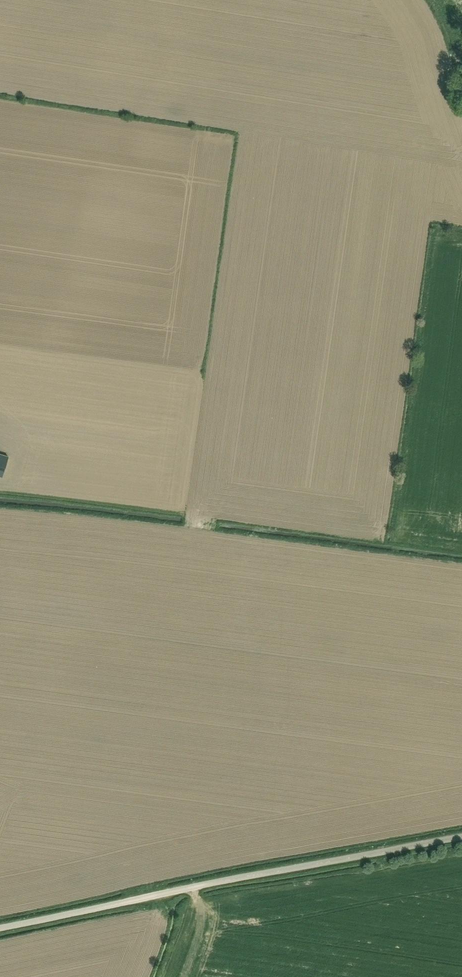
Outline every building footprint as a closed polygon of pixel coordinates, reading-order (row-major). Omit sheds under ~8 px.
[(0,454),(0,476),(2,477),(9,457),(0,454)]
